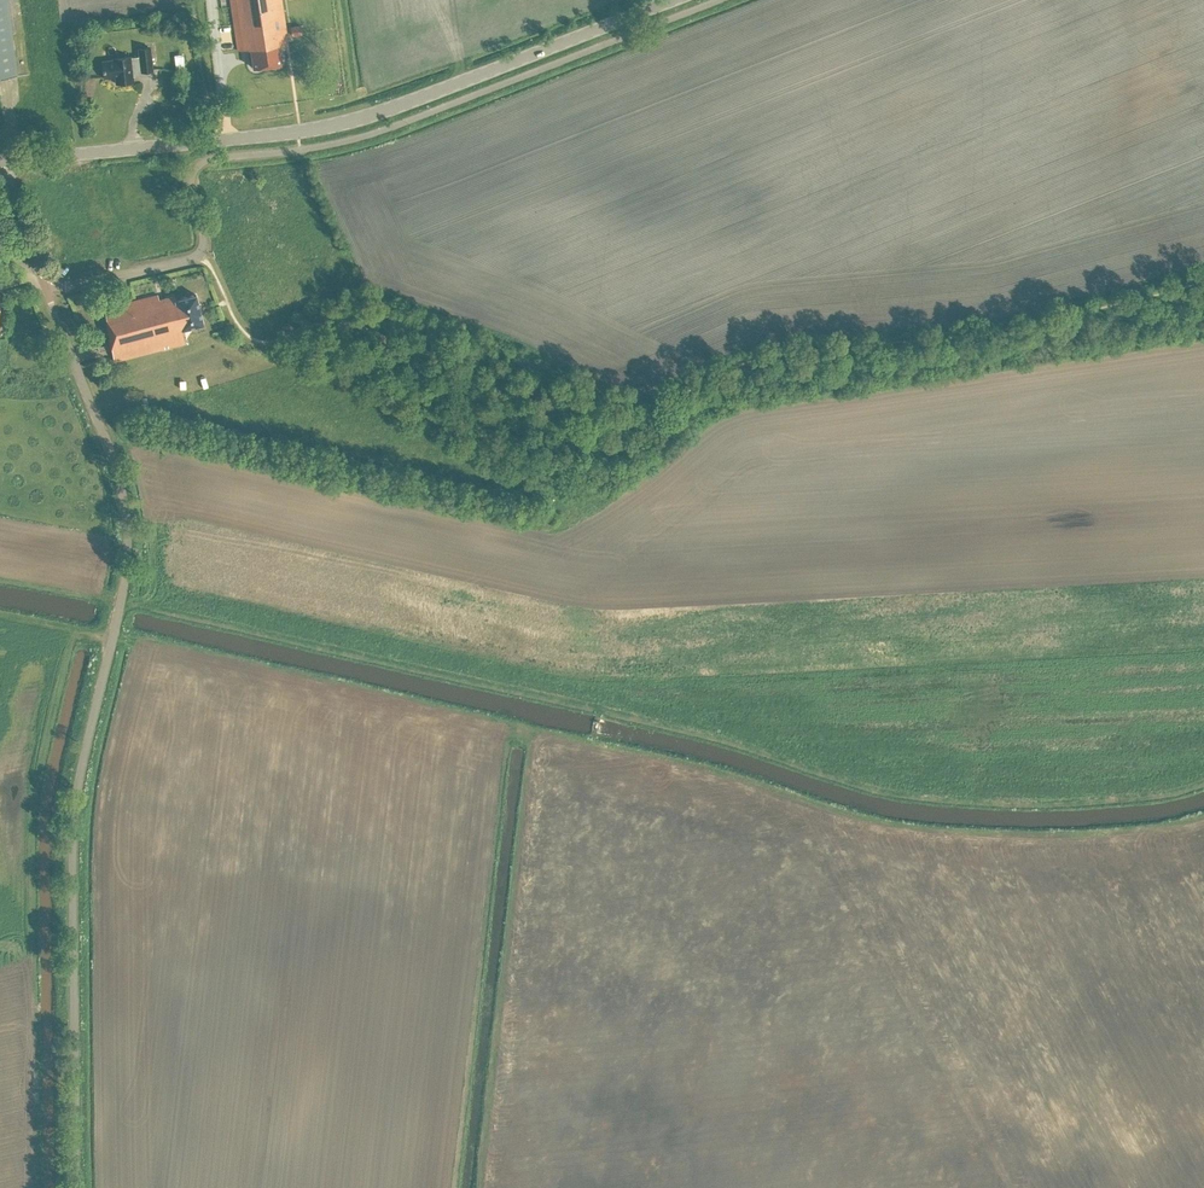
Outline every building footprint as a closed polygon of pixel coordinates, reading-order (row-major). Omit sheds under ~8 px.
[(17,77),(8,0),(0,0),(0,79),(17,77)] [(287,35),(282,0),(230,0),(238,51),(250,49),(253,69),(280,65),(277,45),(284,44),(283,35),(287,35)] [(291,36),(301,34),(300,25),(290,26),(291,36)] [(140,57),(131,58),(114,59),(114,60),(104,61),(105,77),(116,76),(117,83),(133,81),(133,75),(136,70),(142,70),(142,71),(153,70),(151,49),(140,50),(140,57)] [(175,61),(176,70),(184,70),(183,60),(175,61)] [(114,361),(186,342),(182,328),(202,324),(195,295),(175,300),(174,296),(159,299),(158,294),(104,308),(114,361)]
